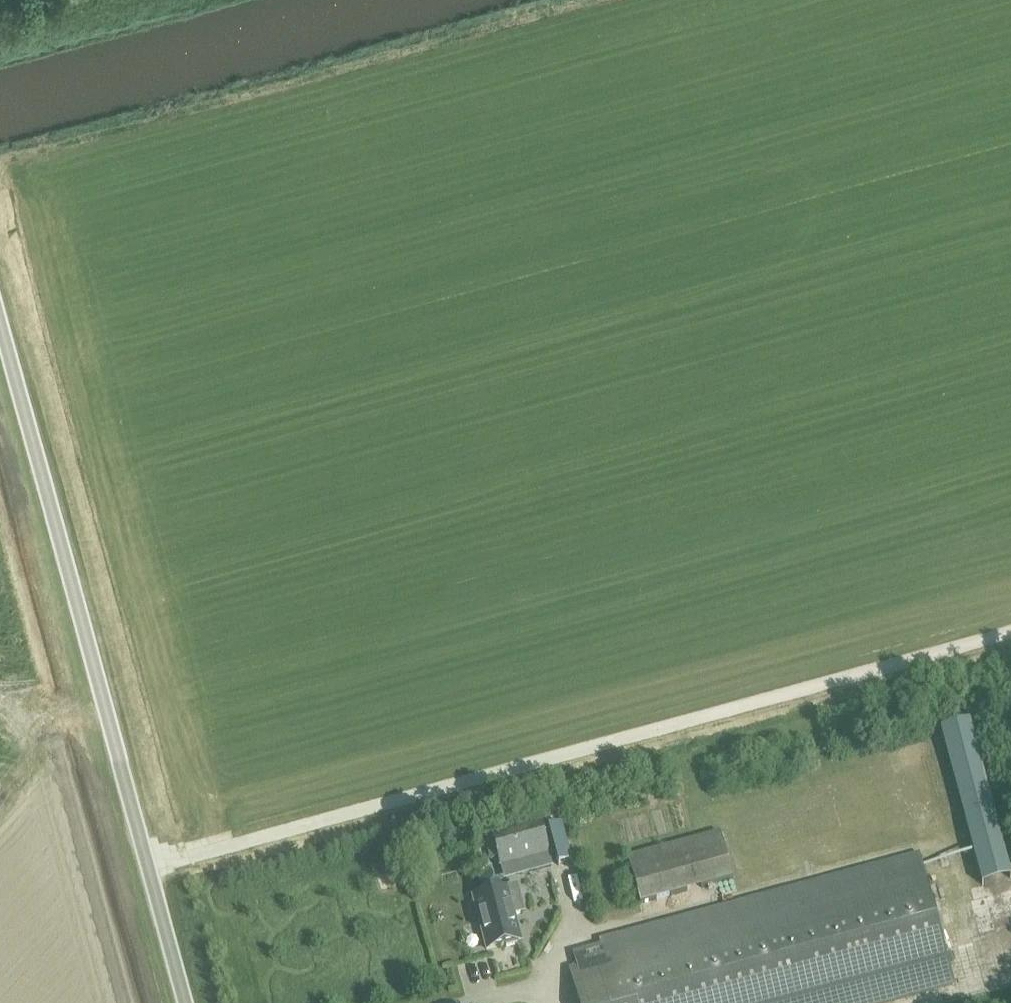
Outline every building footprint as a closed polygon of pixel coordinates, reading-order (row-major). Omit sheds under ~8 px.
[(973,797),(958,805),(974,839),(990,831),(973,797)] [(496,846),(488,848),(491,860),(499,857),(501,865),(532,857),(535,870),(550,866),(539,822),(493,834),(496,846)] [(627,856),(639,903),(732,878),(720,831),(627,856)] [(743,921),(922,873),(917,853),(599,938),(604,959),(743,921)] [(569,969),(578,1002),(806,1002),(947,965),(941,942),(932,909),(922,873),(743,921),(604,959),(569,969)] [(507,888),(472,897),(472,898),(474,898),(487,947),(485,947),(486,948),(493,946),(520,939),(520,938),(519,938),(512,915),(523,912),(518,893),(507,896),(506,889),(507,889),(507,888)] [(973,978),(994,974),(990,949),(976,951),(978,960),(970,961),(973,978)] [(947,965),(806,1002),(882,1002),(952,984),(947,965)]
